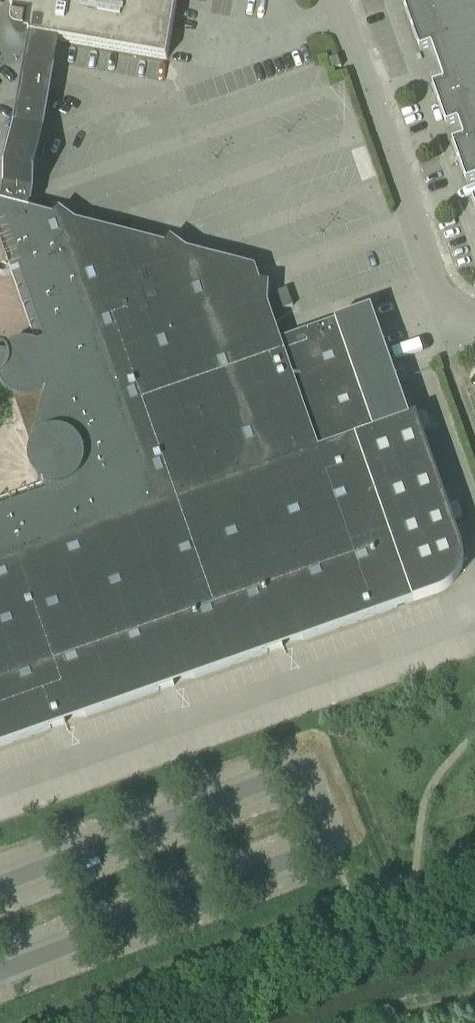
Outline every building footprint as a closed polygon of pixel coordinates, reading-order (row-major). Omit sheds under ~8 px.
[(59,42),(167,60),(178,0),(13,0),(11,12),(14,12),(12,24),(12,25),(12,26),(13,28),(15,30),(17,31),(29,34),(29,36),(30,36),(1,204),(30,212),(59,42)] [(433,87),(447,126),(458,122),(464,139),(453,143),(467,183),(474,180),(474,0),(403,0),(421,51),(432,47),(444,83),(433,87)] [(331,72),(342,68),(338,57),(328,61),(331,72)] [(66,724),(66,716),(86,717),(175,686),(175,678),(195,679),(283,648),(283,640),(304,641),(414,602),(431,596),(438,594),(441,593),(443,591),(446,590),(449,588),(451,586),(453,584),(456,581),(457,579),(459,576),(461,573),(462,570),(463,567),(464,563),(464,560),(464,557),(464,553),(464,550),(463,547),(462,543),(423,431),(418,417),(418,416),(414,418),(411,419),(398,382),(386,347),(373,309),(282,340),(269,305),(270,285),(262,284),(257,269),(190,252),(172,239),(166,246),(77,224),(60,211),(55,218),(30,212),(1,204),(0,204),(0,241),(36,343),(35,344),(33,343),(32,343),(31,343),(28,342),(26,342),(24,342),(21,343),(19,343),(17,344),(15,345),(13,345),(12,346),(11,347),(9,348),(8,349),(7,349),(6,351),(5,355),(0,356),(0,374),(0,376),(0,382),(1,383),(1,384),(2,385),(2,386),(3,388),(4,389),(5,390),(8,393),(11,395),(14,397),(33,449),(32,451),(25,453),(19,455),(4,459),(0,461),(0,748),(66,724)]
